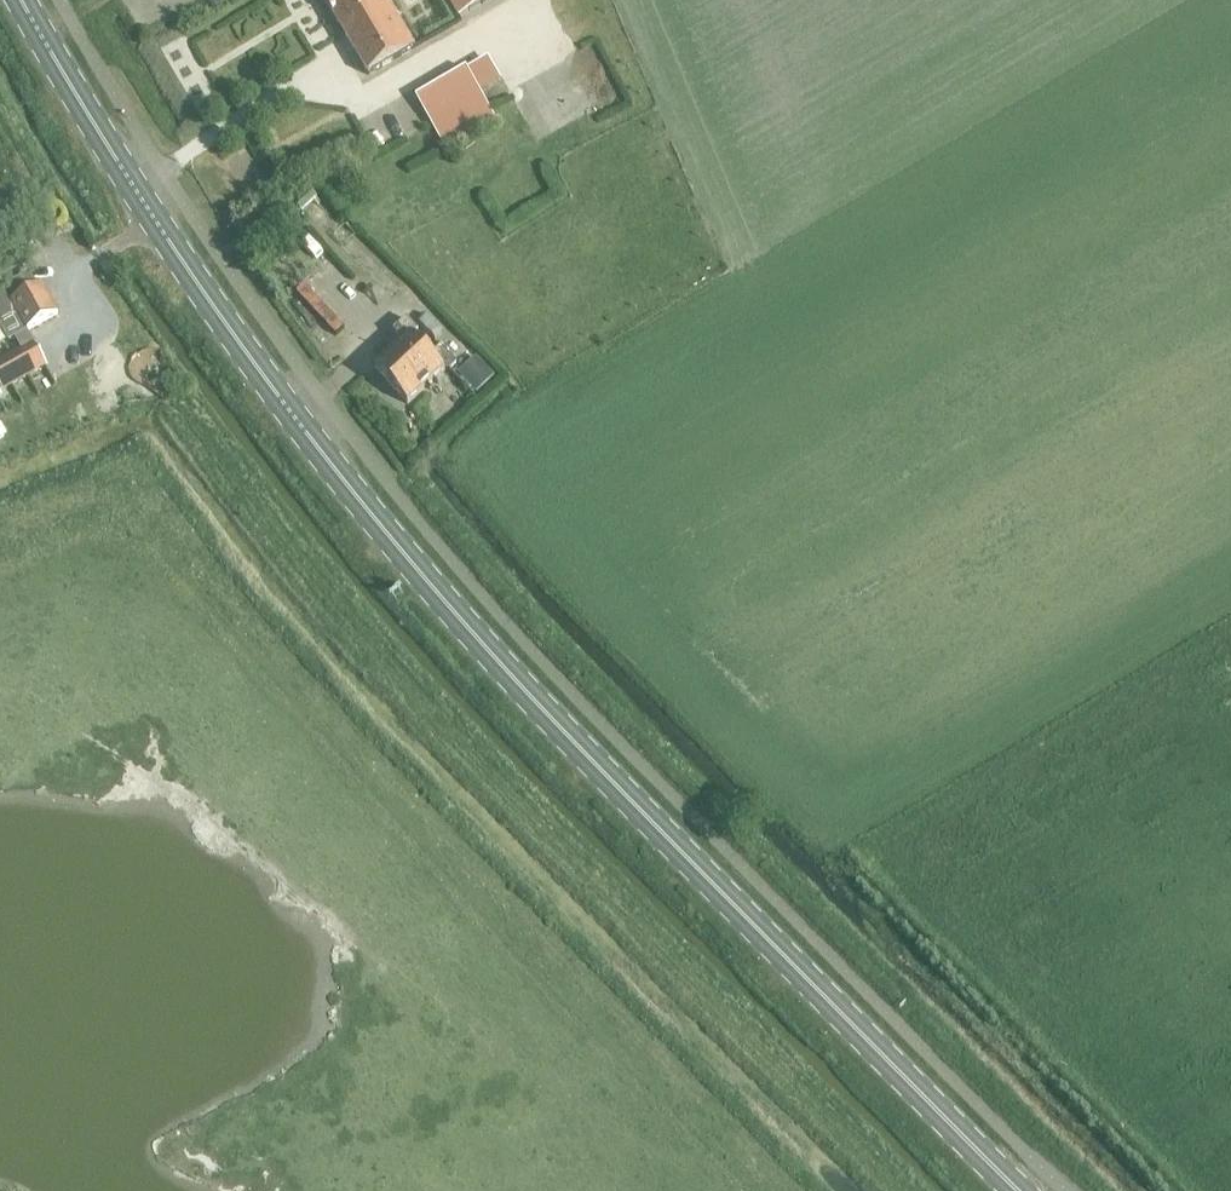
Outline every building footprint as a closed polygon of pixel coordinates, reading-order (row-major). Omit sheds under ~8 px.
[(368,75),(414,48),(386,0),(369,0),(367,1),(367,0),(324,0),(368,75)] [(459,17),(487,0),(449,0),(459,17)] [(416,47),(432,37),(418,16),(403,25),(416,47)] [(415,97),(444,147),(494,118),(465,68),(415,97)] [(613,89),(598,97),(583,71),(574,77),(594,112),(618,99),(613,89)] [(542,168),(555,161),(546,144),(533,151),(542,168)] [(391,285),(399,296),(417,282),(409,271),(391,285)] [(11,342),(57,316),(42,288),(0,311),(0,322),(11,342)] [(439,346),(429,355),(415,339),(420,334),(408,321),(393,335),(404,347),(376,371),(408,407),(455,364),(439,346)] [(45,369),(31,343),(0,361),(0,394),(45,369)] [(456,376),(474,396),(493,378),(475,359),(456,376)]
